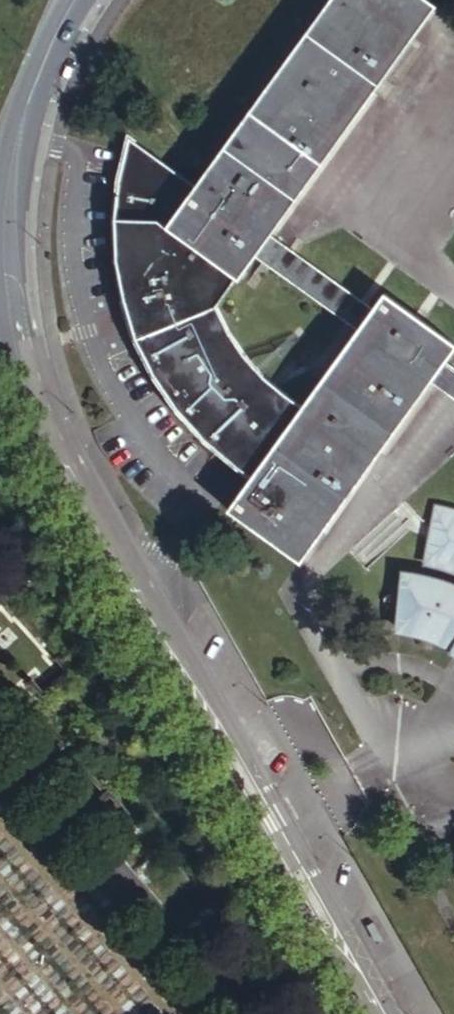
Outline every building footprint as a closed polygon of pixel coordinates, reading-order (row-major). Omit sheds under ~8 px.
[(446,362),(453,352),(453,342),(388,293),(375,311),(271,232),(296,198),(436,7),(426,0),(330,0),(194,186),(165,226),(236,277),(238,278),(254,256),(360,333),(304,406),(252,476),(227,508),(300,562),(433,382),(446,362)] [(165,226),(194,186),(163,163),(129,136),(117,194),(114,218),(116,258),(124,298),(127,310),(132,326),(135,338),(154,374),(177,408),(203,438),(252,476),(304,406),(286,394),(263,376),(244,355),(228,331),(215,305),(236,277),(165,226)] [(446,362),(433,382),(451,396),(453,398),(453,369),(446,362)] [(452,516),(434,510),(421,554),(430,556),(453,565),(453,517),(452,516)] [(444,576),(432,572),(398,565),(388,618),(398,620),(416,624),(429,627),(448,636),(453,639),(453,579),(444,576)]
